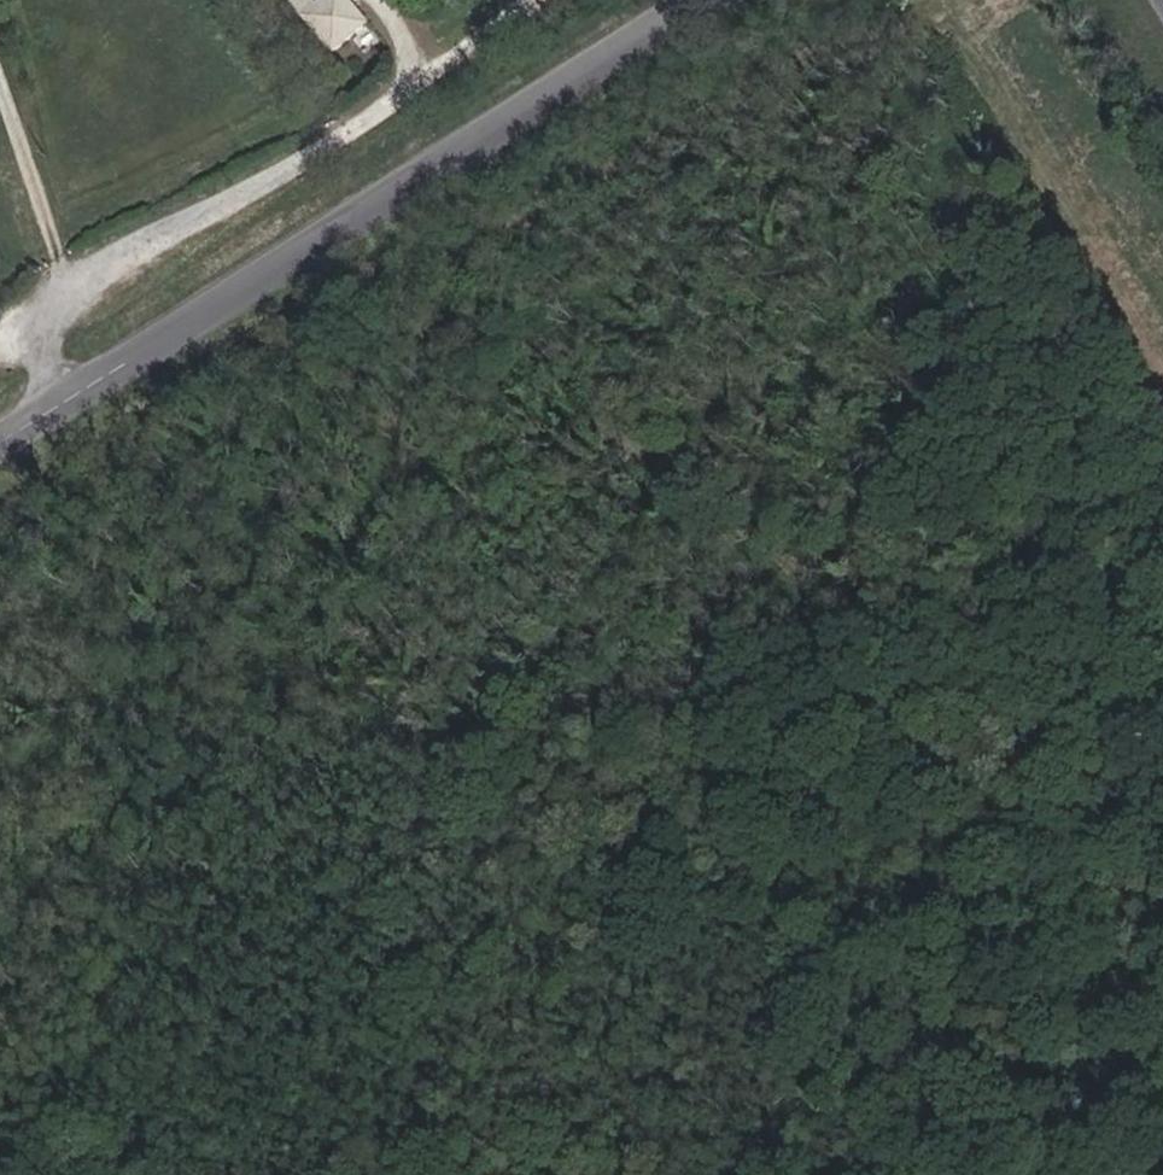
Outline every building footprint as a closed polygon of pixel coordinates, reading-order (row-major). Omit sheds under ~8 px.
[(294,31),(331,2),(329,0),(266,0),(294,31)]
